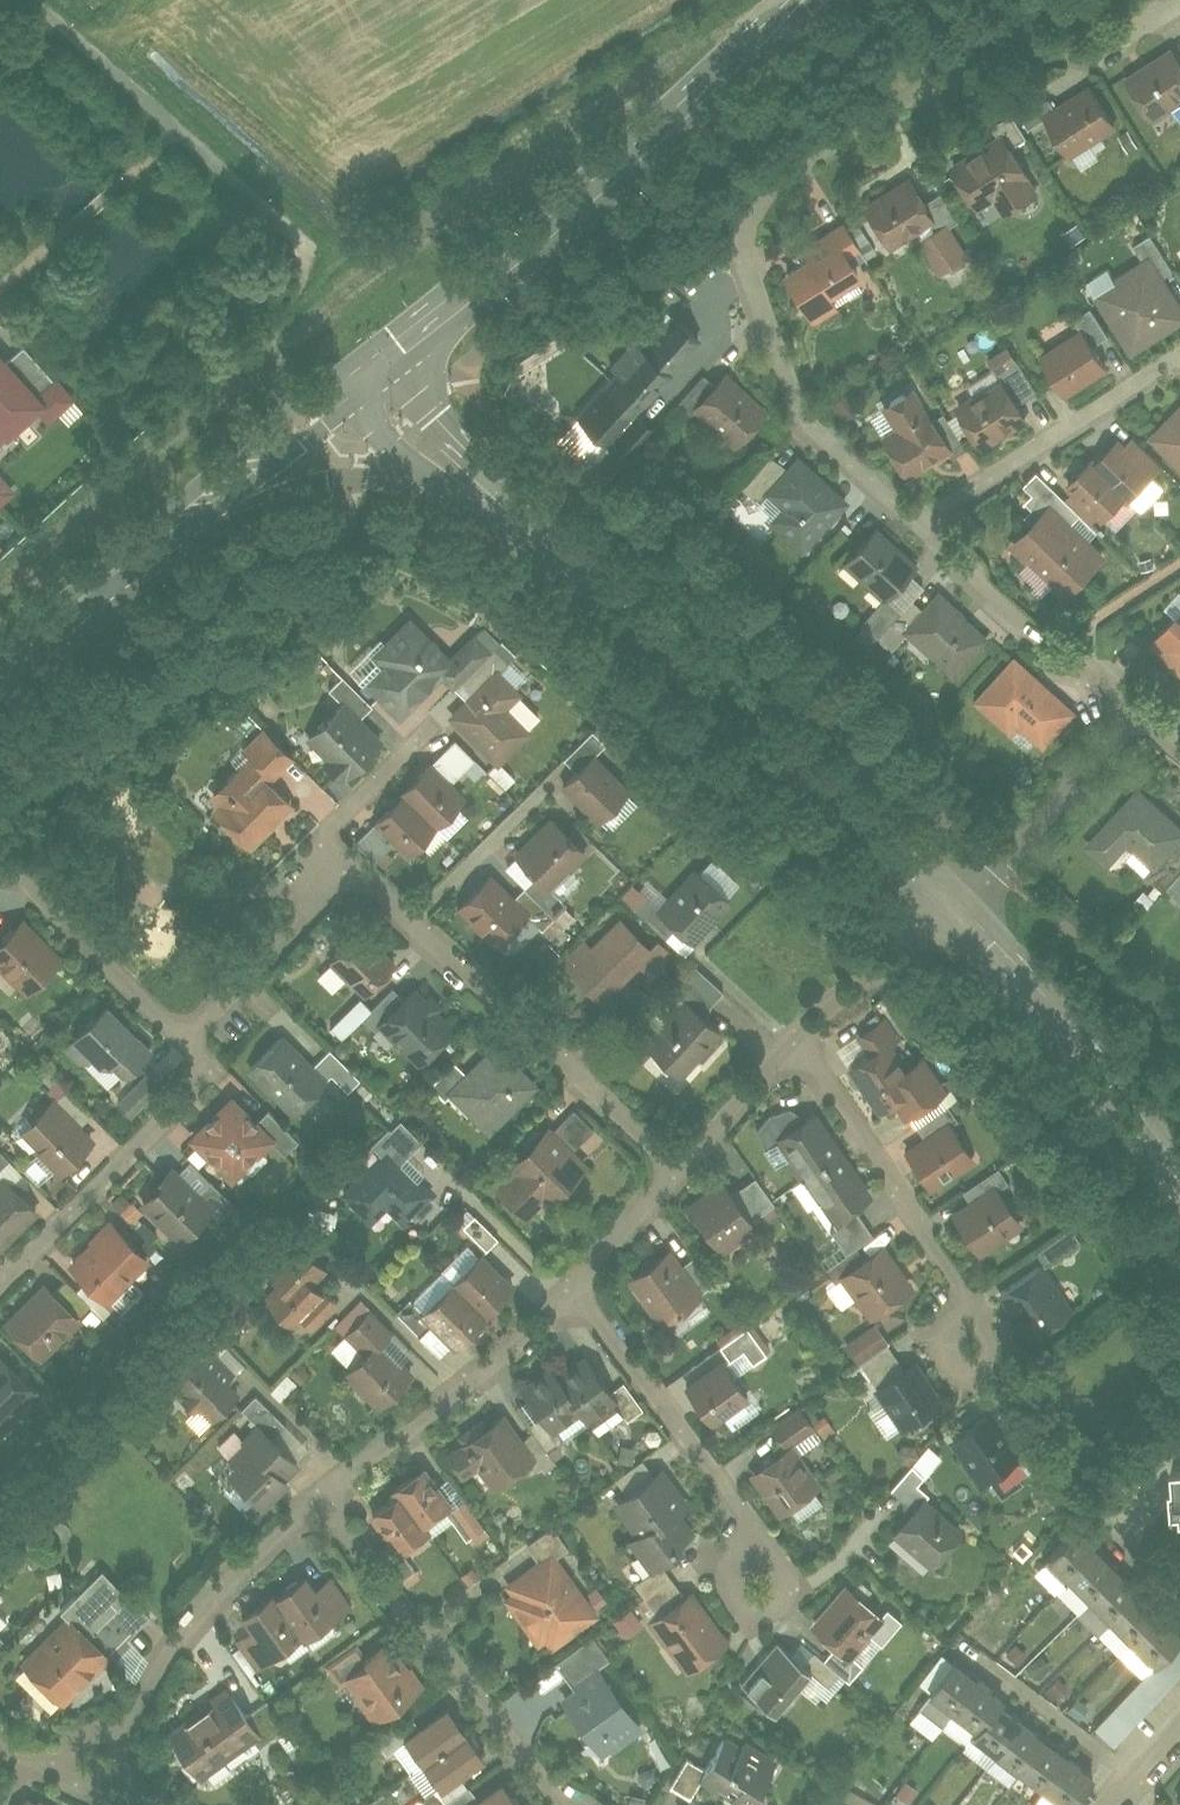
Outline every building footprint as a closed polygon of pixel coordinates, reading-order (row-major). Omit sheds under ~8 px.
[(1124,75),(1153,117),(1179,98),(1179,60),(1169,44),(1124,75)] [(1049,96),(1021,113),(1030,129),(1045,120),(1066,153),(1115,123),(1089,81),(1054,103),(1049,96)] [(998,134),(950,162),(978,210),(995,200),(1004,214),(1044,191),(1016,142),(1027,136),(1013,113),(993,125),(998,134)] [(908,173),(859,201),(888,249),(915,233),(939,275),(971,256),(952,224),(958,220),(940,191),(924,200),(908,173)] [(805,253),(780,268),(811,321),(836,306),(827,291),(859,273),(848,253),(857,247),(841,219),(799,243),(805,253)] [(1089,288),(1127,351),(1179,320),(1179,298),(1165,272),(1173,267),(1152,232),(1132,244),(1141,257),(1089,288)] [(613,367),(565,418),(614,464),(653,422),(637,407),(673,370),(703,337),(664,300),(606,361),(613,367)] [(1105,364),(1080,324),(1039,350),(1064,390),(1105,364)] [(39,406),(50,418),(74,396),(25,341),(8,356),(0,347),(0,441),(39,406)] [(769,409),(726,366),(686,407),(729,449),(769,409)] [(1003,371),(953,402),(981,447),(1031,417),(1003,371)] [(953,447),(912,381),(878,402),(894,427),(880,435),(906,476),(953,447)] [(1147,434),(1179,466),(1179,400),(1147,434)] [(1161,462),(1130,434),(1125,439),(1118,433),(1095,458),(1091,454),(1067,480),(1074,487),(1065,496),(1091,520),(1096,515),(1101,519),(1127,491),(1131,495),(1161,462)] [(848,497),(798,452),(765,490),(782,505),(768,521),(801,550),(848,497)] [(1049,499),(1008,543),(1064,595),(1105,551),(1049,499)] [(917,561),(876,524),(841,564),(882,600),(917,561)] [(992,633),(939,585),(900,629),(953,676),(992,633)] [(1146,643),(1179,672),(1179,603),(1146,643)] [(379,661),(362,679),(398,715),(441,672),(452,683),(489,645),(471,628),(448,652),(408,613),(370,652),(379,661)] [(463,694),(445,712),(495,761),(529,727),(506,704),(520,690),(497,668),(504,660),(489,645),(452,683),(463,694)] [(1074,709),(1016,652),(972,698),(1007,733),(1016,723),(1038,745),(1074,709)] [(369,702),(340,675),(327,688),(340,700),(302,739),(342,778),(382,736),(358,714),(369,702)] [(292,756),(262,725),(239,747),(246,754),(206,793),(216,804),(210,810),(248,849),(294,803),(270,778),(292,756)] [(589,729),(563,756),(575,767),(557,786),(595,821),(629,785),(594,752),(603,742),(589,729)] [(463,793),(431,762),(402,790),(434,822),(463,793)] [(1136,782),(1080,847),(1105,869),(1127,844),(1153,867),(1179,837),(1179,820),(1136,782)] [(434,822),(402,790),(373,819),(405,851),(434,822)] [(584,849),(548,814),(512,852),(548,887),(584,849)] [(730,899),(694,866),(654,908),(690,941),(730,899)] [(527,909),(490,871),(455,904),(492,942),(527,909)] [(582,939),(558,964),(603,1007),(642,967),(650,975),(672,952),(653,934),(645,942),(617,915),(588,945),(582,939)] [(22,917),(0,937),(0,969),(20,991),(58,956),(22,917)] [(360,924),(325,961),(363,996),(397,960),(360,924)] [(680,1004),(642,1044),(676,1076),(720,1030),(701,1012),(718,994),(692,969),(669,994),(680,1004)] [(414,979),(373,1020),(415,1063),(457,1023),(414,979)] [(337,1038),(367,1009),(355,996),(325,1025),(337,1038)] [(119,1076),(150,1044),(103,1000),(62,1044),(84,1065),(95,1053),(119,1076)] [(944,1087),(922,1053),(906,1063),(895,1045),(904,1039),(889,1016),(856,1037),(866,1053),(847,1065),(877,1112),(893,1101),(901,1114),(944,1087)] [(281,1030),(245,1067),(291,1113),(328,1076),(281,1030)] [(538,1084),(495,1040),(444,1091),(487,1134),(538,1084)] [(125,1117),(160,1079),(145,1065),(110,1104),(125,1117)] [(272,1134),(229,1092),(186,1137),(229,1179),(272,1134)] [(19,1131),(59,1170),(92,1136),(52,1097),(19,1131)] [(803,1178),(843,1153),(816,1109),(775,1135),(803,1178)] [(975,1158),(948,1118),(903,1149),(930,1189),(975,1158)] [(587,1163),(548,1124),(505,1167),(510,1172),(493,1189),(527,1223),(587,1163)] [(384,1149),(338,1195),(369,1225),(385,1209),(400,1224),(430,1193),(384,1149)] [(831,1222),(871,1196),(843,1153),(803,1178),(831,1222)] [(213,1203),(171,1163),(136,1200),(178,1240),(213,1203)] [(1,1248),(38,1210),(1,1174),(0,1175),(0,1248),(1,1248)] [(721,1175),(682,1202),(718,1254),(755,1229),(750,1221),(774,1205),(754,1176),(732,1191),(721,1175)] [(1021,1226),(994,1185),(950,1214),(978,1254),(1021,1226)] [(148,1256),(107,1218),(65,1263),(107,1301),(148,1256)] [(327,1266),(295,1236),(263,1269),(288,1293),(272,1309),(288,1325),(296,1317),(308,1328),(335,1300),(314,1280),(327,1266)] [(868,1317),(912,1287),(883,1244),(839,1275),(868,1317)] [(669,1245),(624,1277),(657,1323),(712,1284),(692,1256),(682,1263),(669,1245)] [(480,1251),(450,1282),(482,1313),(512,1282),(480,1251)] [(1074,1308),(1041,1261),(995,1292),(1027,1340),(1074,1308)] [(80,1319),(42,1281),(2,1321),(40,1358),(80,1319)] [(450,1282),(420,1314),(452,1345),(482,1313),(450,1282)] [(362,1351),(338,1375),(372,1409),(411,1370),(382,1340),(391,1332),(367,1309),(344,1332),(362,1351)] [(839,1343),(853,1363),(883,1341),(869,1321),(839,1343)] [(233,1372),(193,1335),(162,1368),(203,1407),(211,1414),(236,1388),(227,1379),(233,1372)] [(0,1353),(0,1429),(38,1389),(0,1353)] [(549,1361),(518,1384),(552,1432),(582,1410),(589,1420),(616,1401),(581,1354),(557,1371),(549,1361)] [(748,1397),(718,1358),(683,1385),(712,1423),(748,1397)] [(873,1386),(899,1428),(943,1401),(916,1359),(873,1386)] [(303,1446),(255,1395),(241,1408),(254,1421),(240,1434),(243,1438),(225,1455),(233,1463),(226,1470),(261,1508),(289,1482),(284,1476),(298,1462),(292,1456),(303,1446)] [(783,1446),(747,1471),(776,1514),(822,1482),(793,1441),(813,1427),(799,1407),(770,1427),(783,1446)] [(462,1440),(443,1452),(461,1478),(476,1468),(488,1486),(533,1456),(501,1408),(488,1417),(484,1412),(456,1431),(462,1440)] [(948,1438),(977,1485),(1022,1458),(992,1411),(948,1438)] [(904,1505),(918,1489),(913,1485),(938,1457),(924,1444),(884,1488),(904,1505)] [(1175,1448),(1177,1468),(1171,1468),(1173,1493),(1179,1492),(1179,1448),(1175,1448)] [(396,1491),(368,1509),(395,1549),(424,1530),(419,1523),(450,1503),(423,1462),(391,1483),(396,1491)] [(662,1463),(609,1500),(633,1533),(624,1539),(646,1571),(684,1545),(681,1540),(694,1530),(681,1511),(691,1504),(662,1463)] [(887,1531),(928,1567),(962,1528),(922,1493),(887,1531)] [(600,1614),(556,1554),(567,1546),(551,1525),(525,1544),(536,1560),(493,1592),(541,1657),(600,1614)] [(1074,1530),(1037,1565),(1058,1586),(1095,1551),(1074,1530)] [(1095,1551),(1058,1586),(1078,1608),(1115,1573),(1095,1551)] [(248,1630),(233,1640),(254,1670),(302,1637),(304,1640),(351,1608),(329,1575),(314,1586),(305,1571),(271,1594),(268,1591),(236,1613),(248,1630)] [(1115,1573),(1078,1608),(1098,1629),(1135,1594),(1115,1573)] [(844,1584),(808,1624),(849,1660),(885,1620),(844,1584)] [(682,1673),(727,1641),(690,1590),(646,1622),(682,1673)] [(1135,1594),(1098,1629),(1118,1650),(1155,1615),(1135,1594)] [(619,1636),(638,1628),(630,1609),(611,1617),(619,1636)] [(68,1613),(18,1660),(60,1704),(109,1657),(68,1613)] [(1155,1615),(1118,1650),(1138,1671),(1175,1636),(1155,1615)] [(369,1720),(420,1685),(385,1634),(361,1650),(354,1641),(322,1664),(338,1687),(344,1683),(369,1720)] [(592,1637),(557,1662),(573,1684),(558,1694),(602,1755),(641,1727),(598,1666),(607,1658),(592,1637)] [(809,1669),(775,1642),(739,1685),(773,1712),(809,1669)] [(945,1658),(917,1694),(941,1713),(969,1678),(945,1658)] [(969,1678),(941,1713),(965,1733),(993,1697),(969,1678)] [(258,1731),(224,1687),(164,1732),(197,1777),(258,1731)] [(993,1697),(965,1733),(989,1752),(1017,1716),(993,1697)] [(419,1761),(463,1730),(444,1703),(400,1734),(419,1761)] [(1017,1716),(989,1752),(1013,1771),(1041,1735),(1017,1716)] [(438,1788),(482,1756),(463,1730),(419,1761),(438,1788)] [(776,1758),(743,1737),(738,1745),(722,1735),(702,1768),(685,1758),(668,1784),(689,1797),(700,1779),(729,1797),(724,1804),(725,1804),(756,1804),(766,1788),(760,1784),(776,1758)] [(1041,1735),(1013,1771),(1036,1790),(1065,1755),(1041,1735)] [(1036,1790),(1055,1804),(1064,1804),(1089,1774),(1065,1755),(1036,1790)] [(497,1778),(460,1804),(515,1804),(516,1804),(497,1778)] [(23,1795),(17,1804),(42,1804),(23,1795)]
